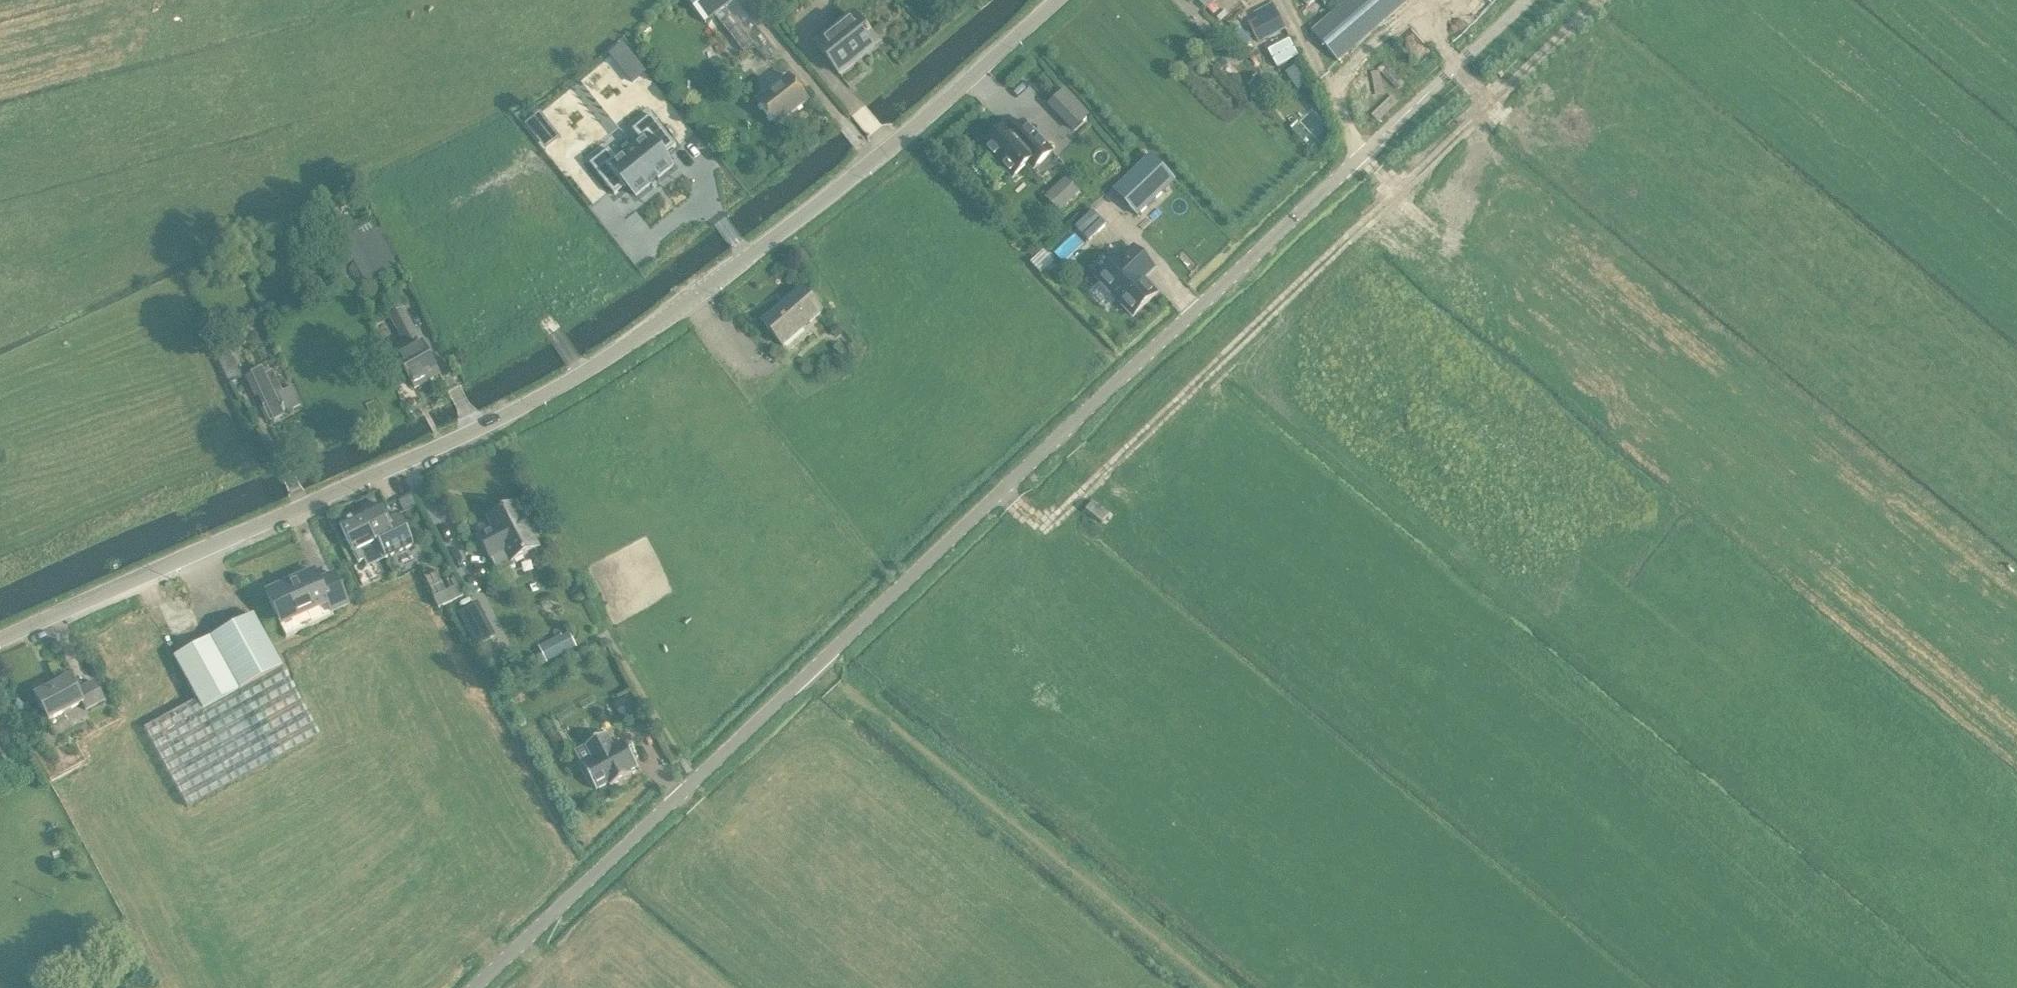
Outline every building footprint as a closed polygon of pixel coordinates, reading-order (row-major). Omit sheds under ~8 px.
[(779,55),(735,0),(687,0),(705,23),(715,15),(745,52),(754,45),(769,64),(779,55)] [(1312,31),(1338,62),(1410,0),(1348,0),(1312,31)] [(1256,19),(1248,23),(1259,43),(1286,28),(1273,3),(1253,13),(1256,19)] [(854,15),(817,45),(840,75),(878,46),(854,15)] [(1289,39),(1268,50),(1277,67),(1298,56),(1289,39)] [(610,55),(628,78),(641,67),(624,45),(610,55)] [(789,77),(758,102),(776,125),(808,100),(789,77)] [(674,86),(668,90),(673,96),(679,91),(674,86)] [(609,150),(590,165),(615,196),(618,193),(627,186),(636,196),(651,185),(658,179),(672,167),(664,156),(676,146),(652,116),(633,130),(642,142),(623,158),(618,162),(609,150)] [(1053,151),(1025,121),(1014,131),(1008,124),(984,147),(1013,178),(1027,164),(1033,170),(1053,151)] [(1151,155),(1114,190),(1139,216),(1176,181),(1151,155)] [(1067,179),(1047,199),(1059,211),(1079,191),(1067,179)] [(1106,225),(1093,210),(1075,227),(1089,241),(1106,225)] [(1121,255),(1097,278),(1133,316),(1157,293),(1144,280),(1155,270),(1148,262),(1134,247),(1123,258),(1121,255)] [(802,288),(762,321),(782,346),(823,313),(802,288)] [(397,356),(414,388),(439,374),(395,292),(381,300),(408,350),(397,356)] [(837,324),(830,329),(838,338),(844,333),(837,324)] [(227,349),(215,355),(228,384),(241,378),(227,349)] [(261,369),(250,374),(265,405),(262,407),(269,421),(272,420),(273,420),(283,416),(282,414),(301,405),(292,388),(282,392),(272,371),(264,375),(261,369)] [(495,529),(479,536),(491,559),(499,576),(515,569),(511,562),(539,548),(531,533),(534,531),(528,517),(524,519),(516,503),(489,517),(495,529)] [(379,504),(359,513),(373,543),(378,548),(383,559),(412,546),(397,514),(386,519),(379,504)] [(359,513),(338,523),(352,554),(355,553),(359,562),(363,560),(366,566),(383,559),(378,548),(373,543),(359,513)] [(317,581),(313,570),(265,591),(285,637),(333,616),(331,611),(347,604),(333,574),(317,581)] [(445,592),(434,598),(440,609),(451,603),(464,596),(458,585),(445,592)] [(489,587),(487,596),(499,599),(501,590),(489,587)] [(475,606),(459,614),(476,646),(492,637),(475,606)] [(569,634),(541,649),(548,661),(576,646),(569,634)] [(47,721),(82,703),(85,710),(103,701),(93,681),(75,691),(68,676),(33,694),(47,721)] [(593,760),(583,765),(596,790),(607,784),(609,788),(630,776),(628,773),(638,767),(625,742),(614,748),(607,734),(586,746),(593,760)]
